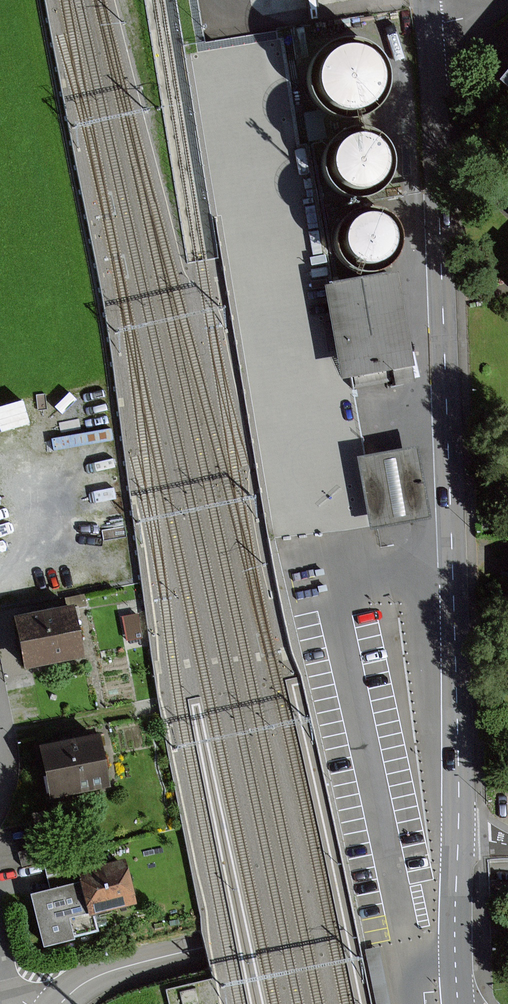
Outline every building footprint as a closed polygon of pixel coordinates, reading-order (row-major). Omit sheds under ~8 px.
[(312,104),(321,112),(332,118),(344,119),(356,117),(366,112),(376,102),(381,90),(382,76),(378,64),(370,53),(359,45),(346,42),(332,44),(320,50),(312,58),(307,69),(305,81),(307,93),(312,104)] [(497,82),(507,91),(507,70),(497,82)] [(380,145),(371,138),(360,134),(348,134),(337,138),(328,146),(323,156),(320,166),(322,177),(326,186),(333,194),(343,199),(353,202),(364,200),(373,196),(381,189),(387,178),(389,167),(386,155),(380,145)] [(385,218),(376,213),(366,212),(356,213),(348,217),(341,224),(336,234),(335,245),(337,256),(343,265),(352,271),(363,274),(374,273),(384,269),(391,261),(396,253),(397,243),(396,233),(392,225),(385,218)] [(387,275),(332,284),(342,343),(347,369),(401,359),(387,275)] [(415,446),(356,457),(369,528),(428,517),(415,446)] [(71,609),(16,620),(26,666),(81,654),(72,614),(71,609)] [(137,614),(122,617),(126,639),(141,636),(137,614)] [(97,738),(42,749),(51,795),(106,785),(99,745),(97,738)] [(17,852),(22,866),(58,857),(53,828),(36,832),(38,847),(17,852)] [(71,855),(43,862),(47,877),(75,869),(71,855)] [(81,873),(84,884),(61,889),(33,896),(45,945),(98,931),(94,912),(131,902),(122,863),(81,873)]
